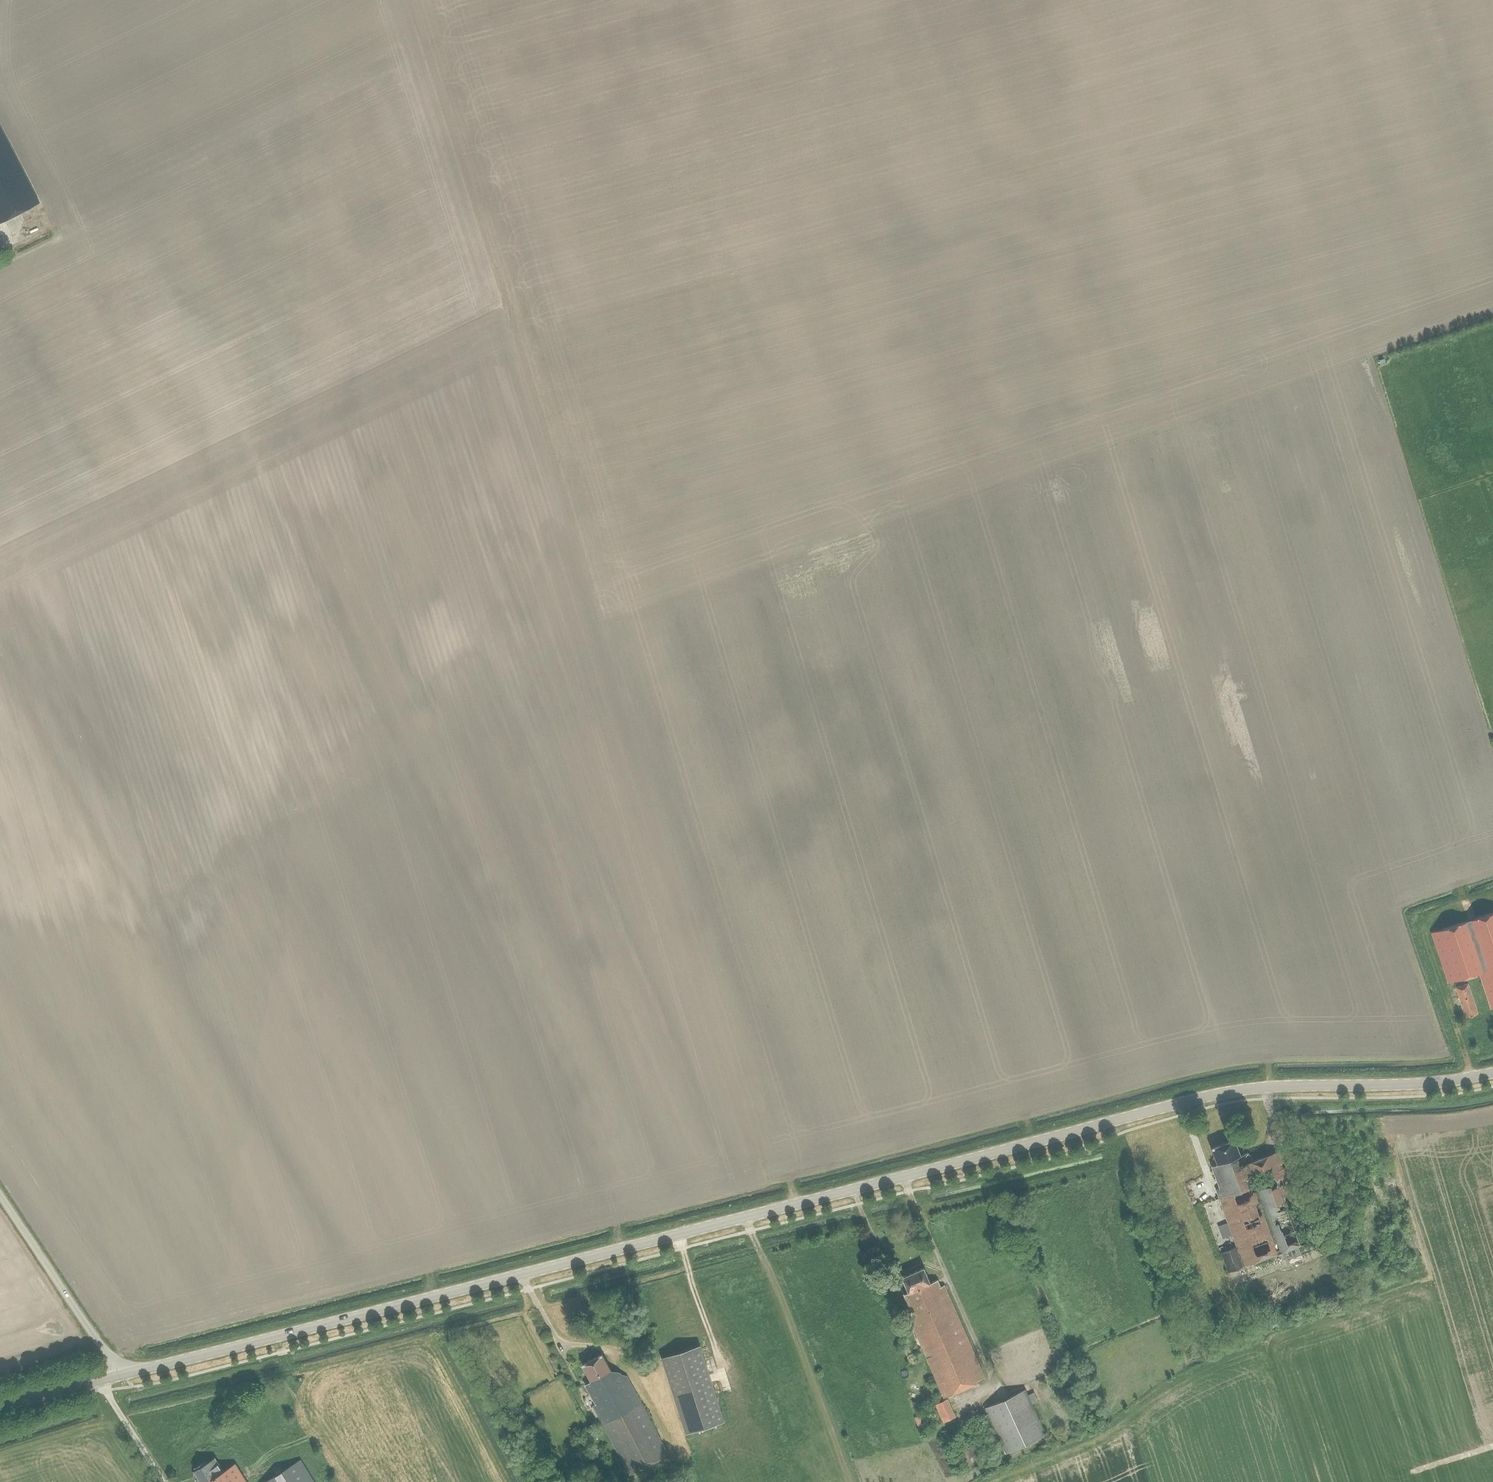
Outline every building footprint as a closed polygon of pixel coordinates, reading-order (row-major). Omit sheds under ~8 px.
[(34,205),(0,141),(0,223),(34,205)] [(1431,933),(1448,984),(1480,973),(1492,1010),(1492,1009),(1492,913),(1431,933)] [(1460,987),(1459,984),(1455,985),(1466,1018),(1477,1014),(1467,985),(1460,987)] [(1298,1246),(1314,1239),(1279,1150),(1252,1161),(1249,1153),(1241,1156),(1235,1140),(1212,1149),(1219,1165),(1213,1167),(1221,1188),(1216,1190),(1238,1247),(1222,1254),(1229,1273),(1286,1250),(1298,1246)] [(1298,1246),(1286,1250),(1291,1262),(1303,1258),(1298,1246)] [(945,1397),(986,1379),(944,1286),(941,1287),(937,1279),(931,1282),(924,1267),(903,1277),(909,1291),(904,1293),(911,1307),(908,1308),(914,1321),(912,1322),(945,1397)] [(686,1432),(724,1420),(700,1344),(662,1356),(686,1432)] [(631,1475),(669,1454),(627,1376),(622,1376),(621,1373),(612,1370),(603,1354),(584,1365),(592,1381),(586,1384),(597,1404),(594,1406),(631,1475)] [(1007,1454),(1047,1435),(1025,1390),(986,1408),(1007,1454)] [(956,1416),(948,1399),(936,1404),(944,1422),(956,1416)] [(930,1427),(924,1413),(914,1417),(920,1432),(930,1427)] [(266,1481),(316,1481),(302,1459),(266,1481)] [(195,1471),(201,1480),(204,1478),(206,1481),(241,1481),(235,1472),(226,1477),(223,1472),(215,1460),(202,1468),(201,1467),(195,1471)]
